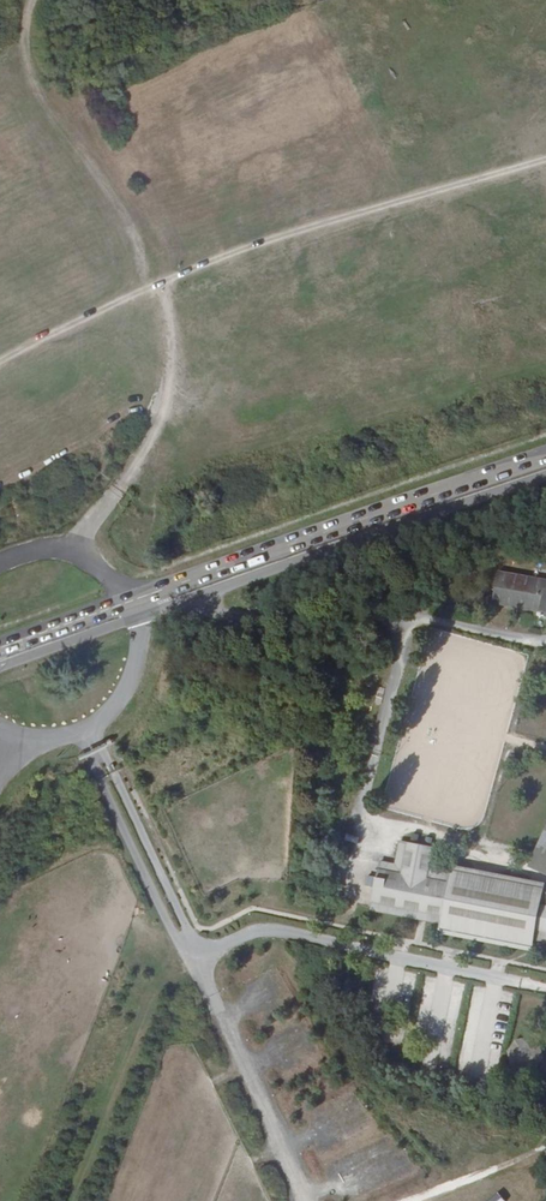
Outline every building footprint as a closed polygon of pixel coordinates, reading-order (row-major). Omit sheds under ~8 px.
[(338,564),(341,570),(351,566),(349,562),(343,564),(342,562),(338,564)] [(499,572),(494,602),(545,612),(545,580),(499,572)] [(334,802),(333,808),(347,812),(349,805),(334,802)] [(544,894),(544,887),(439,865),(442,849),(402,841),(397,864),(381,862),(372,910),(442,923),(441,930),(533,948),(534,941),(545,943),(545,893),(544,894)] [(375,963),(374,975),(383,975),(384,963),(375,963)] [(523,1072),(536,1070),(544,1058),(541,1045),(531,1037),(517,1040),(509,1051),(512,1064),(523,1072)] [(168,1045),(168,1054),(183,1054),(183,1044),(168,1045)]
